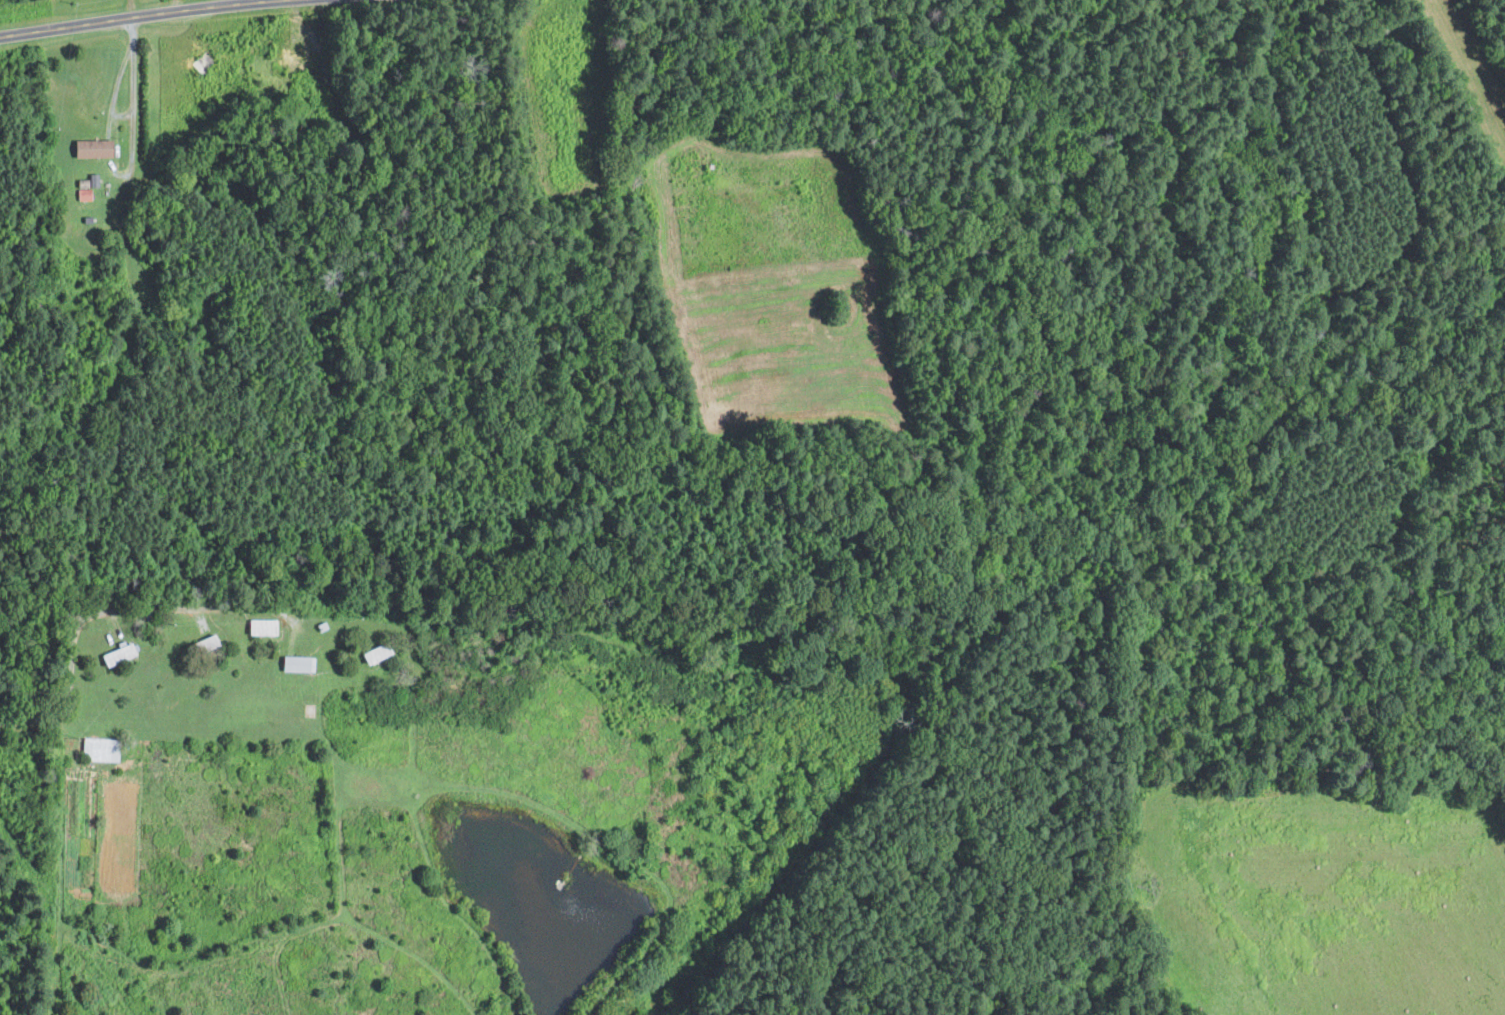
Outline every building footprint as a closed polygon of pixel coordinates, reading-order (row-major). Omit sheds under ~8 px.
[(199,59),(209,70),(204,75),(194,64),(199,59)] [(109,139),(72,140),(72,158),(109,157),(109,139)] [(79,178),(91,179),(92,173),(100,173),(100,186),(79,185),(79,178)] [(81,190),(92,190),(93,200),(81,200),(81,190)] [(247,635),(274,635),(274,620),(248,619),(247,635)] [(390,654),(385,642),(360,653),(364,664),(390,654)] [(133,657),(130,645),(99,653),(102,665),(133,657)] [(312,672),(313,658),(280,656),(280,671),(312,672)] [(117,761),(118,740),(82,738),(81,759),(117,761)]
